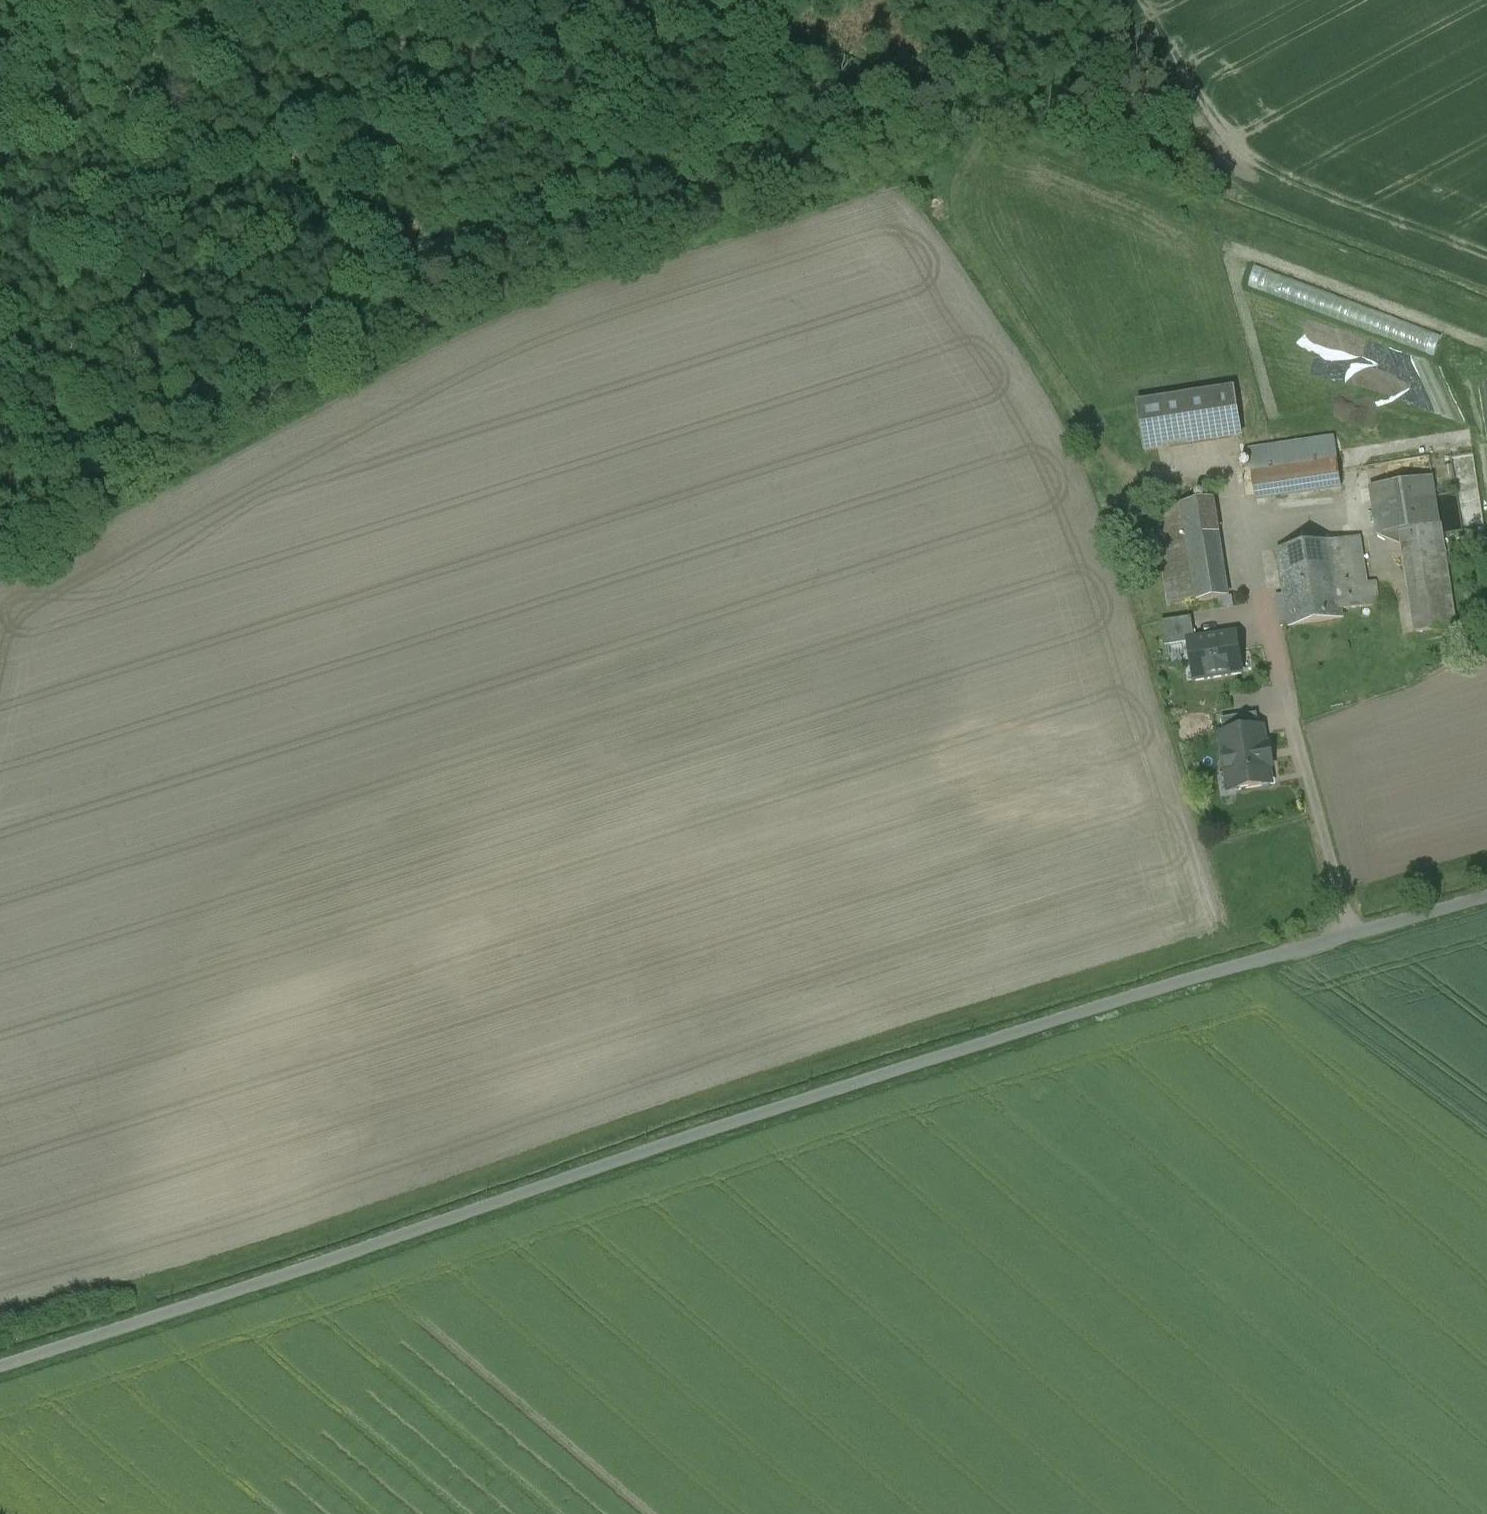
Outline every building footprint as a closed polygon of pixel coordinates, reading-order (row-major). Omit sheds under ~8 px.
[(1233,390),(1139,404),(1146,452),(1241,437),(1233,390)] [(1335,439),(1248,452),(1256,501),(1342,487),(1335,439)] [(1433,478),(1371,488),(1378,536),(1403,546),(1401,531),(1440,525),(1433,478)] [(1212,501),(1155,510),(1170,607),(1227,598),(1212,501)] [(1440,525),(1401,531),(1403,546),(1417,633),(1452,628),(1439,546),(1443,546),(1440,525)] [(1359,538),(1279,551),(1285,595),(1277,597),(1279,610),(1288,609),(1296,666),(1349,658),(1342,611),(1379,606),(1375,583),(1366,584),(1359,538)] [(1195,616),(1166,620),(1168,643),(1189,641),(1193,681),(1247,675),(1242,632),(1198,638),(1195,616)] [(1257,714),(1222,720),(1224,735),(1260,729),(1257,714)] [(1224,735),(1221,735),(1227,774),(1233,773),(1236,790),(1271,784),(1268,767),(1272,767),(1269,745),(1265,745),(1262,729),(1260,729),(1224,735)]
